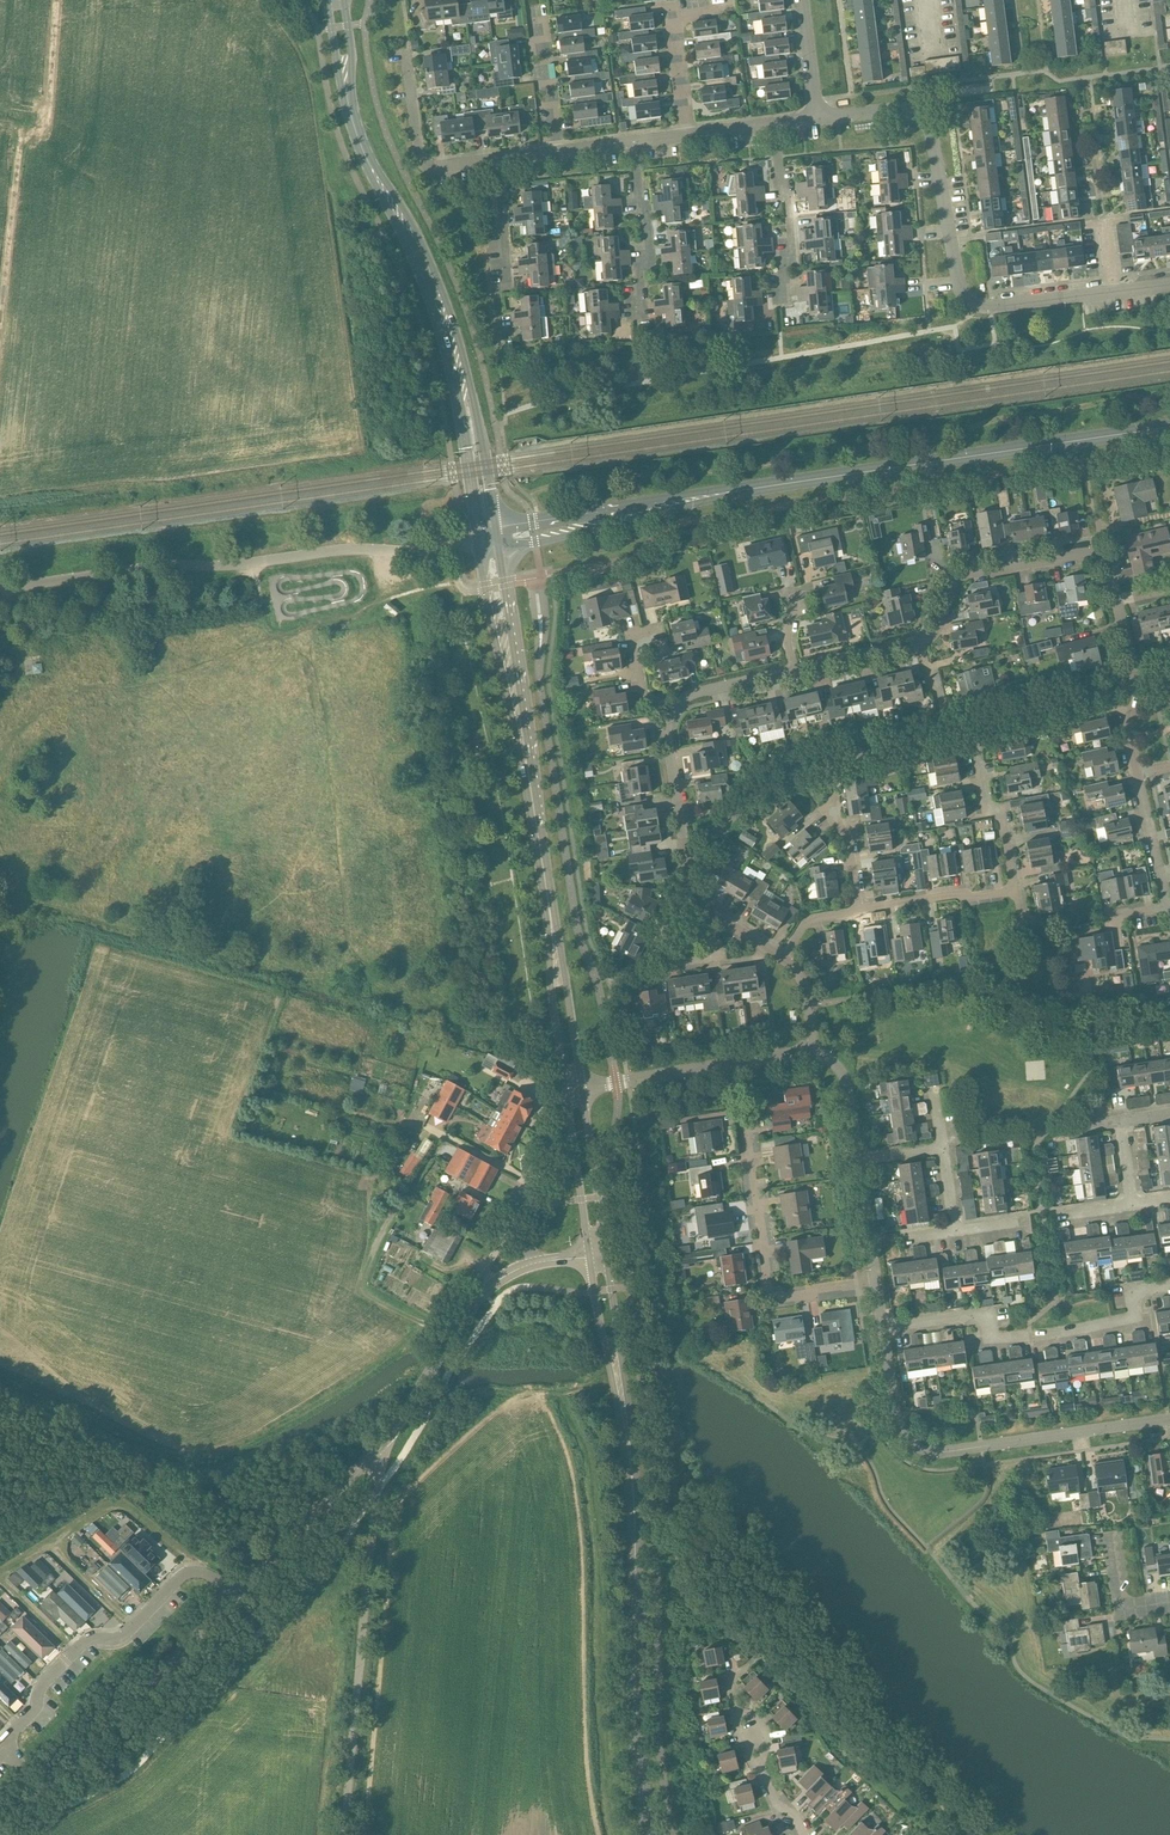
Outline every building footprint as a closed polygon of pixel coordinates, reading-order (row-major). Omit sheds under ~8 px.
[(435,21),(443,20),(441,0),(425,2),(426,9),(419,10),(421,30),(436,28),(435,21)] [(465,4),(458,5),(457,0),(442,0),(441,0),(443,20),(451,19),(452,26),(467,24),(465,4)] [(465,4),(467,24),(482,22),(490,21),(489,14),(487,0),(471,0),(472,3),(465,4)] [(489,14),(497,13),(498,20),(513,18),(511,0),(487,0),(489,14)] [(759,12),(777,10),(783,9),(782,0),(758,0),(759,12)] [(853,9),(871,6),(870,0),(852,0),(853,9)] [(1051,13),(1069,11),(1068,0),(1049,0),(1051,13)] [(1085,10),(1090,9),(1096,8),(1095,0),(1083,0),(1085,10)] [(891,4),(893,19),(899,18),(898,3),(891,4)] [(983,7),(985,22),(1003,19),(1002,5),(983,7)] [(871,6),(853,9),(855,23),(873,21),(871,6)] [(648,29),(648,30),(654,29),(652,14),(646,14),(645,7),(614,11),(615,19),(628,17),(629,31),(630,32),(648,29)] [(1090,9),(1085,10),(1086,19),(1097,17),(1096,8),(1090,9)] [(962,9),(956,10),(958,25),(963,24),(964,25),(969,25),(968,14),(962,15),(962,9)] [(747,13),(743,14),(743,20),(748,19),(748,22),(761,20),(762,34),(779,32),(786,31),(784,16),(778,17),(777,10),(759,12),(747,13)] [(1069,11),(1051,13),(1053,28),(1071,26),(1069,11)] [(563,33),(564,40),(582,38),(583,39),(595,37),(594,28),(581,30),(579,15),(555,18),(557,33),(563,33)] [(893,19),(895,33),(901,33),(899,18),(893,19)] [(985,22),(987,36),(1005,34),(1003,19),(985,22)] [(718,42),(730,41),(729,33),(717,34),(715,20),(691,23),(693,38),(699,37),(700,44),(718,42)] [(873,21),(855,23),(856,38),(874,36),(873,21)] [(1073,40),(1071,26),(1053,28),(1054,43),(1073,40)] [(631,39),(633,53),(650,51),(657,51),(655,36),(649,37),(648,30),(648,29),(630,32),(629,31),(617,33),(618,41),(631,39)] [(1162,29),(1156,30),(1158,46),(1159,50),(1168,49),(1167,44),(1164,45),(1162,29)] [(750,37),(741,38),(742,43),(751,42),(751,44),(763,42),(765,56),(778,54),(778,55),(788,53),(786,38),(780,39),(779,32),(762,34),(750,35),(750,37)] [(895,33),(897,48),(903,47),(901,33),(895,33)] [(617,42),(617,34),(607,35),(608,43),(617,42)] [(987,36),(989,51),(1007,49),(1005,34),(987,36)] [(874,36),(856,38),(858,53),(876,51),(874,36)] [(1102,58),(1100,37),(1094,38),(1095,49),(1092,49),(1091,56),(1092,59),(1102,58)] [(584,52),(583,39),(582,38),(564,40),(558,41),(560,55),(566,54),(567,62),(590,59),(597,59),(596,50),(584,52)] [(1124,39),(1117,40),(1118,55),(1126,54),(1124,39)] [(492,65),(499,64),(519,62),(517,46),(509,47),(509,40),(489,43),(491,57),(492,65)] [(1074,55),(1073,40),(1054,43),(1056,58),(1074,55)] [(1110,41),(1112,55),(1118,55),(1117,40),(1110,41)] [(1104,56),(1112,55),(1110,41),(1102,42),(1104,56)] [(700,44),(694,45),(696,60),(702,59),(703,66),(721,64),(733,62),(732,54),(720,56),(718,42),(700,44)] [(454,55),(472,54),(472,45),(453,46),(454,55)] [(427,74),(446,71),(445,63),(453,62),(451,47),(431,50),(432,57),(425,58),(427,74)] [(897,48),(899,63),(905,62),(903,47),(897,48)] [(1007,49),(989,51),(990,66),(1009,64),(1007,49)] [(633,53),(620,55),(621,63),(633,61),(635,75),(648,73),(648,74),(659,72),(657,58),(651,58),(650,51),(633,53)] [(876,51),(858,53),(860,68),(878,65),(876,51)] [(761,64),(763,78),(781,76),(787,76),(785,61),(779,62),(778,55),(778,54),(765,56),(748,58),(749,66),(761,64)] [(970,74),(967,54),(961,55),(964,75),(970,74)] [(948,58),(950,72),(960,71),(958,57),(948,58)] [(941,73),(950,72),(948,58),(940,59),(941,73)] [(567,62),(566,62),(568,77),(573,76),(574,83),(593,81),(605,80),(610,79),(609,71),(604,72),(604,71),(592,73),(590,59),(567,62)] [(933,74),(941,73),(940,59),(931,60),(933,74)] [(924,75),(933,74),(931,60),(924,61),(924,67),(923,67),(924,75)] [(520,77),(519,62),(499,64),(500,72),(493,73),(495,88),(515,86),(514,78),(520,77)] [(905,62),(899,63),(901,78),(907,77),(905,62)] [(703,66),(696,67),(698,82),(705,81),(705,88),(706,88),(724,86),(736,84),(735,76),(723,78),(721,64),(703,66)] [(878,65),(860,68),(862,83),(880,80),(878,65)] [(911,77),(924,75),(923,67),(910,69),(911,77)] [(448,79),(446,71),(427,74),(429,89),(436,88),(437,96),(457,93),(455,78),(448,79)] [(651,95),(651,96),(657,95),(655,80),(649,81),(648,74),(648,73),(635,75),(618,77),(619,85),(632,84),(634,97),(634,98),(651,95)] [(782,83),(781,76),(763,78),(751,80),(752,88),(764,86),(766,101),(790,98),(788,83),(782,83)] [(574,83),(568,84),(570,99),(576,98),(577,105),(595,103),(608,102),(613,101),(612,94),(607,94),(607,93),(595,95),(593,81),(574,83)] [(706,88),(705,88),(700,88),(702,104),(708,103),(709,111),(739,106),(738,98),(726,100),(724,86),(706,88)] [(1110,91),(1112,107),(1131,104),(1129,89),(1110,91)] [(476,91),(468,92),(469,100),(477,99),(476,91)] [(621,99),(617,100),(619,108),(622,108),(635,106),(637,120),(660,117),(658,102),(652,103),(651,96),(651,95),(634,98),(634,97),(621,99)] [(1046,116),(1064,113),(1062,98),(1044,100),(1045,108),(1039,108),(1040,117),(1046,116)] [(970,126),(988,123),(994,122),(991,100),(975,102),(976,109),(967,110),(970,126)] [(577,105),(571,106),(573,121),(579,120),(580,127),(611,123),(610,115),(597,117),(595,103),(577,105)] [(1133,119),(1131,104),(1112,107),(1114,122),(1133,119)] [(510,115),(503,116),(505,135),(520,133),(519,126),(526,125),(524,106),(509,107),(510,115)] [(505,135),(503,116),(494,117),(493,110),(479,111),(481,131),(488,130),(489,137),(505,135)] [(464,121),(457,122),(459,141),(475,139),(474,132),(481,131),(479,111),(464,113),(464,121)] [(1046,116),(1048,130),(1066,128),(1064,113),(1046,116)] [(444,143),(459,141),(457,122),(448,123),(447,115),(433,117),(435,137),(443,136),(444,143)] [(1133,119),(1114,122),(1116,137),(1135,134),(1135,135),(1144,133),(1143,119),(1133,120),(1133,119)] [(990,138),(988,123),(970,126),(971,140),(990,138)] [(1048,130),(1050,145),(1068,143),(1066,128),(1048,130)] [(1116,137),(1118,151),(1137,149),(1135,135),(1135,134),(1116,137)] [(971,140),(973,155),(992,153),(990,138),(971,140)] [(1052,160),(1070,158),(1068,143),(1050,145),(1052,160)] [(1118,151),(1120,166),(1147,163),(1146,156),(1138,157),(1137,149),(1118,151)] [(975,170),(994,168),(992,153),(973,155),(975,170)] [(1072,173),(1070,158),(1052,160),(1054,175),(1072,173)] [(877,162),(879,183),(906,180),(906,174),(895,175),(894,160),(877,162)] [(1147,163),(1120,166),(1122,181),(1140,179),(1141,180),(1149,179),(1147,163)] [(797,190),(830,187),(828,166),(805,168),(806,182),(796,183),(797,190)] [(977,185),(996,183),(994,168),(975,170),(977,185)] [(736,196),(764,193),(763,187),(753,187),(751,173),(734,175),(731,175),(728,196),(736,196)] [(1074,187),(1072,173),(1054,175),(1056,190),(1074,187)] [(1122,181),(1124,196),(1151,193),(1150,187),(1142,188),(1141,180),(1140,179),(1122,181)] [(653,196),(653,203),(681,201),(679,180),(662,181),(663,195),(653,196)] [(907,188),(906,180),(879,183),(881,204),(898,203),(896,188),(907,188)] [(979,200),(998,197),(996,183),(977,185),(979,200)] [(593,197),(584,198),(585,210),(594,209),(622,206),(621,199),(611,200),(609,186),(592,187),(593,197)] [(1076,202),(1074,187),(1056,190),(1057,205),(1076,202)] [(824,188),(797,190),(797,197),(808,196),(809,211),(826,209),(825,196),(824,188)] [(524,208),(514,209),(515,216),(542,213),(548,212),(547,201),(541,202),(540,192),(523,194),(523,196),(521,197),(522,203),(524,204),(524,208)] [(568,209),(578,209),(577,192),(568,192),(568,209)] [(764,193),(736,196),(738,217),(755,215),(754,201),(764,200),(764,193)] [(1151,193),(1124,196),(1126,212),(1144,209),(1153,209),(1151,193)] [(1000,212),(998,197),(979,200),(981,215),(1000,212)] [(681,201),(653,203),(654,210),(664,209),(666,224),(683,222),(682,212),(690,211),(689,201),(681,201)] [(1078,218),(1076,202),(1057,205),(1058,206),(1051,206),(1053,221),(1060,220),(1078,218)] [(622,213),(622,206),(594,209),(596,230),(613,228),(612,214),(622,213)] [(875,214),(877,235),(911,233),(911,225),(900,226),(899,212),(882,214),(875,214)] [(1000,213),(1000,212),(981,215),(983,230),(1007,227),(1006,220),(1009,220),(1008,212),(1000,213)] [(542,213),(515,216),(515,222),(525,221),(527,236),(544,234),(542,213)] [(1127,216),(1128,224),(1131,224),(1144,222),(1143,214),(1127,216)] [(833,239),(833,240),(838,240),(837,218),(813,220),(815,234),(804,235),(805,242),(833,239)] [(1081,230),(1080,222),(1064,224),(1065,233),(1081,230)] [(1117,233),(1131,232),(1131,224),(1128,224),(1116,226),(1117,233)] [(736,227),(737,248),(772,245),(771,238),(761,239),(760,225),(736,227)] [(661,248),(662,254),(690,252),(690,253),(696,252),(695,232),(688,233),(688,231),(671,232),(672,247),(661,248)] [(1118,240),(1132,238),(1131,232),(1117,233),(1118,240)] [(1132,240),(1132,245),(1133,252),(1134,259),(1150,257),(1147,238),(1148,238),(1147,232),(1140,233),(1140,239),(1132,240)] [(912,239),(911,233),(877,235),(878,242),(884,242),(885,256),(903,254),(901,240),(912,239)] [(1002,241),(1000,233),(985,235),(986,243),(1002,241)] [(1162,236),(1148,238),(1147,238),(1150,257),(1164,255),(1162,236)] [(602,260),(630,257),(629,251),(619,252),(618,237),(600,239),(602,260)] [(1132,240),(1132,238),(1118,240),(1119,247),(1132,245),(1132,240)] [(834,251),(833,240),(833,239),(805,242),(805,249),(816,248),(817,262),(842,260),(841,250),(834,251)] [(1057,250),(1049,251),(1052,269),(1066,267),(1064,249),(1066,249),(1065,245),(1064,240),(1056,241),(1057,250)] [(519,260),(519,267),(555,265),(554,255),(552,254),(545,255),(544,244),(527,245),(529,259),(519,260)] [(1066,249),(1064,249),(1066,267),(1082,266),(1080,247),(1073,248),(1073,244),(1065,245),(1066,249)] [(772,245),(737,248),(739,269),(764,267),(763,252),(773,252),(772,245)] [(1133,252),(1132,245),(1119,247),(1119,255),(1133,252)] [(1005,257),(1007,275),(1022,273),(1020,255),(1021,255),(1020,252),(1012,253),(1011,246),(1004,247),(1005,257)] [(1037,271),(1052,269),(1049,251),(1042,252),(1042,246),(1035,247),(1036,253),(1035,253),(1037,271)] [(991,259),(990,259),(992,277),(1007,275),(1005,257),(1000,257),(999,252),(996,250),(992,251),(990,254),(991,259)] [(690,252),(662,254),(663,261),(673,260),(674,275),(692,273),(690,253),(690,252)] [(1035,253),(1021,255),(1020,255),(1022,273),(1037,271),(1035,253)] [(630,257),(602,260),(604,281),(622,279),(620,265),(631,264),(630,257)] [(555,265),(519,267),(520,274),(530,273),(530,279),(528,280),(529,285),(531,286),(531,287),(548,286),(547,276),(556,275),(555,265)] [(868,289),(876,288),(904,285),(903,278),(893,279),(892,265),(874,267),(866,267),(868,289)] [(798,295),(825,293),(823,271),(806,273),(808,287),(797,288),(798,295)] [(734,300),(762,298),(761,291),(751,292),(749,277),(732,279),(734,300)] [(851,290),(850,280),(841,281),(842,291),(851,290)] [(654,301),(655,307),(682,305),(680,284),(663,285),(664,300),(654,301)] [(876,288),(878,308),(896,307),(894,293),(905,292),(904,285),(876,288)] [(589,292),(584,293),(585,313),(619,311),(619,304),(608,305),(607,290),(589,292)] [(825,293),(798,295),(798,302),(809,301),(810,315),(827,313),(825,293)] [(512,320),(546,318),(545,305),(538,306),(537,297),(520,298),(522,313),(511,313),(512,320)] [(762,304),(762,298),(734,300),(734,301),(727,302),(727,309),(725,311),(725,319),(728,321),(729,330),(745,329),(744,320),(753,320),(752,305),(762,304)] [(684,326),(682,305),(655,307),(655,314),(666,313),(667,327),(684,326)] [(619,311),(585,313),(586,326),(592,325),(593,334),(610,333),(610,324),(609,318),(620,317),(619,311)] [(546,318),(512,320),(513,327),(523,326),(524,340),(548,338),(546,318)] [(1156,498),(1152,481),(1115,489),(1117,495),(1115,496),(1118,507),(1120,506),(1123,521),(1146,516),(1143,501),(1156,498)] [(1047,500),(1044,484),(1034,485),(1037,502),(1047,500)] [(1010,507),(1007,490),(997,492),(1000,508),(1010,507)] [(1061,515),(1060,508),(1049,510),(1053,530),(1060,528),(1061,534),(1079,531),(1076,512),(1061,515)] [(892,511),(869,516),(873,539),(883,537),(880,523),(893,520),(892,511)] [(1005,538),(1001,511),(977,515),(983,548),(999,545),(998,539),(1005,538)] [(1021,518),(1010,520),(1010,524),(1014,543),(1015,542),(1015,544),(1023,543),(1022,541),(1030,540),(1025,512),(1021,513),(1021,518)] [(1030,512),(1025,512),(1030,540),(1046,537),(1043,518),(1031,520),(1030,512)] [(974,540),(971,521),(951,524),(953,533),(949,534),(952,553),(968,550),(967,541),(974,540)] [(930,540),(928,525),(920,526),(921,533),(900,537),(904,561),(925,558),(923,542),(930,540)] [(843,550),(838,528),(797,537),(801,554),(812,552),(816,568),(836,564),(834,552),(843,550)] [(1167,528),(1125,538),(1131,561),(1132,561),(1136,576),(1155,572),(1151,557),(1169,552),(1169,544),(1167,528)] [(787,564),(781,540),(746,548),(751,571),(774,565),(775,567),(787,564)] [(709,559),(697,561),(700,573),(712,570),(709,559)] [(734,593),(727,564),(715,566),(721,596),(734,593)] [(854,590),(850,574),(835,577),(837,586),(822,589),(826,607),(847,603),(845,592),(854,590)] [(1087,600),(1083,576),(1065,579),(1068,594),(1057,596),(1060,614),(1061,614),(1062,620),(1077,618),(1079,611),(1077,602),(1087,600)] [(689,599),(684,577),(666,581),(667,583),(642,589),(646,608),(671,602),(672,604),(689,599)] [(629,578),(620,580),(623,592),(632,590),(629,578)] [(1027,599),(1018,600),(1021,616),(1040,613),(1051,611),(1049,601),(1047,602),(1044,583),(1025,586),(1027,599)] [(900,598),(898,588),(882,592),(884,602),(886,601),(892,626),(915,621),(909,596),(900,598)] [(991,602),(989,592),(968,596),(968,597),(965,600),(966,604),(970,606),(971,613),(978,611),(980,618),(1000,615),(998,601),(991,602)] [(761,600),(760,593),(743,597),(745,605),(742,605),(745,616),(747,616),(749,625),(772,619),(768,599),(761,600)] [(631,616),(626,595),(615,597),(615,599),(607,601),(606,597),(587,602),(593,629),(610,625),(608,619),(617,617),(617,619),(631,616)] [(1160,631),(1169,628),(1169,606),(1155,609),(1160,631)] [(1148,633),(1160,631),(1155,609),(1138,613),(1139,619),(1132,621),(1134,627),(1137,643),(1150,640),(1148,633)] [(847,639),(840,612),(827,615),(828,621),(808,626),(813,647),(847,639)] [(695,631),(693,621),(672,626),(676,644),(686,642),(687,650),(711,644),(707,628),(695,631)] [(985,635),(982,622),(966,625),(967,631),(952,634),(955,651),(977,647),(975,637),(985,635)] [(1063,624),(1064,634),(1074,634),(1074,624),(1063,624)] [(1045,639),(1064,635),(1062,627),(1043,630),(1045,639)] [(757,640),(755,632),(733,637),(736,651),(744,649),(747,661),(770,655),(766,638),(757,640)] [(1101,666),(1094,637),(1056,647),(1060,661),(1075,657),(1079,671),(1101,666)] [(1053,648),(1051,640),(1022,647),(1026,661),(1041,657),(1039,651),(1053,648)] [(601,651),(600,644),(582,647),(585,662),(593,661),(595,674),(622,669),(619,648),(601,651)] [(1147,657),(1144,645),(1138,646),(1141,658),(1147,657)] [(987,649),(970,652),(972,659),(988,656),(987,649)] [(696,668),(692,651),(684,653),(685,657),(658,664),(662,683),(689,676),(688,670),(696,668)] [(35,674),(44,673),(44,664),(34,665),(35,674)] [(996,690),(990,667),(956,675),(964,706),(993,699),(991,691),(996,690)] [(910,672),(894,675),(899,698),(907,696),(909,703),(924,699),(919,679),(913,681),(910,672)] [(880,688),(873,690),(877,710),(893,707),(891,700),(899,698),(894,675),(877,679),(880,688)] [(578,676),(565,678),(566,688),(580,686),(578,676)] [(864,682),(848,686),(852,706),(860,704),(862,711),(864,718),(867,718),(879,716),(877,710),(877,708),(873,690),(872,686),(871,687),(865,688),(864,682)] [(826,697),(827,703),(831,718),(845,715),(844,708),(852,706),(848,686),(831,690),(832,696),(826,697)] [(616,695),(615,688),(594,691),(596,705),(601,705),(603,716),(628,712),(625,693),(616,695)] [(816,722),(831,718),(827,703),(820,705),(818,693),(801,697),(806,717),(815,714),(816,722)] [(796,719),(806,717),(801,697),(784,701),(787,713),(780,715),(783,728),(784,729),(798,726),(796,719)] [(754,708),(759,726),(767,724),(769,731),(783,728),(780,715),(779,709),(772,711),(771,704),(754,708)] [(759,726),(754,708),(738,712),(740,718),(733,720),(737,739),(752,735),(751,728),(759,726)] [(725,726),(723,710),(708,713),(709,720),(688,723),(690,738),(712,735),(711,728),(725,726)] [(1087,724),(1085,716),(1069,719),(1072,734),(1082,732),(1084,743),(1110,737),(1106,720),(1087,724)] [(632,732),(630,724),(609,727),(612,745),(623,743),(625,752),(646,748),(644,731),(632,732)] [(877,738),(875,732),(868,733),(858,735),(860,742),(877,738)] [(1029,745),(1026,732),(1010,735),(1012,742),(999,745),(1002,762),(1025,757),(1023,746),(1029,745)] [(842,738),(835,740),(837,747),(844,745),(842,738)] [(727,757),(724,741),(707,744),(708,752),(693,754),(696,771),(720,767),(718,759),(727,757)] [(1107,754),(1106,747),(1083,753),(1086,768),(1094,766),(1097,776),(1118,771),(1113,753),(1107,754)] [(798,758),(796,749),(790,751),(792,759),(798,758)] [(948,749),(921,756),(921,757),(922,762),(927,761),(928,771),(929,774),(930,774),(936,773),(960,769),(959,762),(957,763),(956,756),(949,757),(948,749)] [(1068,763),(1067,757),(1058,758),(1059,765),(1068,763)] [(777,766),(775,759),(767,761),(769,768),(777,766)] [(621,763),(624,783),(651,779),(650,771),(648,771),(647,766),(642,767),(640,760),(621,763)] [(902,771),(900,761),(884,765),(886,775),(902,771)] [(1041,777),(1038,763),(1020,766),(1021,773),(1005,776),(1008,794),(1033,789),(1031,778),(1041,777)] [(929,774),(928,775),(930,786),(938,785),(938,786),(960,782),(959,775),(961,775),(960,769),(936,773),(930,774),(929,774)] [(846,784),(848,800),(868,797),(867,786),(876,784),(874,772),(855,774),(856,782),(846,784)] [(730,791),(728,773),(711,776),(712,783),(698,785),(700,802),(712,800),(712,803),(723,801),(721,793),(730,791)] [(624,783),(618,784),(621,804),(627,803),(641,801),(640,794),(652,792),(651,787),(652,787),(651,779),(624,783)] [(1108,788),(1107,781),(1084,786),(1088,802),(1104,799),(1107,808),(1125,804),(1121,785),(1108,788)] [(1157,796),(1162,817),(1163,816),(1169,814),(1169,810),(1169,784),(1169,787),(1163,788),(1164,795),(1158,796),(1158,795),(1157,796)] [(926,793),(924,787),(907,790),(908,796),(926,793)] [(935,810),(942,809),(942,808),(967,804),(965,798),(963,798),(962,791),(956,792),(956,790),(941,793),(941,795),(933,797),(935,810)] [(1045,815),(1045,816),(1052,815),(1048,794),(1027,798),(1029,805),(1020,806),(1022,813),(1019,814),(1020,820),(1045,815)] [(868,797),(848,800),(850,815),(861,814),(862,822),(872,820),(881,819),(879,806),(878,807),(877,796),(868,797)] [(911,813),(908,798),(896,800),(898,815),(911,813)] [(802,817),(790,801),(779,810),(780,811),(768,821),(782,838),(798,826),(795,823),(802,817)] [(639,829),(658,826),(656,810),(645,812),(643,804),(626,807),(628,816),(624,817),(626,831),(639,829)] [(968,810),(967,804),(942,808),(942,809),(944,822),(945,822),(945,825),(955,823),(955,826),(963,825),(962,819),(967,818),(965,811),(968,810)] [(1116,821),(1114,814),(1096,818),(1098,829),(1105,827),(1109,842),(1133,837),(1129,818),(1116,821)] [(1045,815),(1020,820),(1021,827),(1024,826),(1025,833),(1048,829),(1045,816),(1045,815)] [(866,841),(891,837),(889,826),(896,825),(895,817),(881,819),(872,820),(873,826),(867,827),(868,834),(865,834),(866,841)] [(1059,823),(1060,831),(1075,829),(1074,820),(1059,823)] [(924,832),(923,823),(915,824),(917,833),(924,832)] [(600,825),(592,826),(594,835),(601,834),(600,825)] [(658,826),(639,829),(640,839),(631,840),(633,854),(650,852),(649,845),(661,843),(658,826)] [(1079,847),(1075,829),(1060,831),(1062,840),(1072,839),(1074,847),(1075,846),(1075,848),(1079,847)] [(812,838),(805,830),(790,842),(795,848),(788,853),(797,863),(804,857),(807,860),(825,845),(820,838),(814,843),(811,839),(812,838)] [(757,839),(743,831),(738,839),(752,847),(757,839)] [(891,837),(866,841),(867,847),(869,846),(870,854),(893,850),(891,837)] [(1027,856),(1052,852),(1049,838),(1027,843),(1028,850),(1026,850),(1027,856)] [(986,848),(976,849),(979,874),(986,873),(985,871),(992,870),(991,860),(998,859),(995,839),(985,840),(986,848)] [(780,850),(774,843),(761,854),(767,861),(780,850)] [(920,851),(920,850),(919,844),(914,845),(914,847),(905,848),(906,854),(912,853),(920,851)] [(957,845),(961,873),(965,872),(966,874),(973,873),(973,875),(979,874),(976,849),(964,851),(963,844),(957,845)] [(941,854),(944,880),(951,879),(951,876),(957,875),(957,873),(961,873),(957,845),(951,846),(952,853),(941,854)] [(920,851),(923,869),(923,873),(929,872),(931,879),(938,878),(938,881),(944,880),(941,854),(929,856),(928,849),(920,850),(920,851)] [(1052,852),(1027,856),(1028,863),(1030,862),(1032,869),(1041,867),(1042,874),(1062,870),(1059,850),(1052,852)] [(923,869),(920,851),(912,853),(915,870),(923,869)] [(645,853),(630,856),(632,873),(640,872),(641,881),(664,878),(663,869),(665,869),(663,860),(653,862),(651,853),(645,853)] [(716,885),(729,893),(741,873),(729,865),(731,862),(723,857),(713,874),(720,878),(716,885)] [(896,873),(894,860),(872,863),(873,871),(871,871),(871,877),(896,873)] [(829,874),(827,867),(811,869),(813,883),(817,883),(819,898),(838,896),(834,873),(829,874)] [(1122,870),(1123,878),(1127,898),(1142,895),(1140,883),(1149,882),(1146,867),(1137,868),(1138,875),(1133,876),(1131,868),(1122,870)] [(926,890),(923,871),(914,872),(917,891),(926,890)] [(1113,871),(1098,873),(1102,891),(1110,890),(1111,898),(1112,901),(1127,898),(1123,878),(1114,880),(1113,871)] [(904,872),(896,873),(871,877),(872,883),(875,883),(876,890),(883,889),(884,896),(899,894),(897,887),(898,887),(898,886),(902,885),(905,880),(904,872)] [(1034,886),(1037,900),(1062,896),(1060,887),(1069,885),(1067,872),(1053,875),(1055,882),(1034,886)] [(746,895),(752,899),(763,881),(756,877),(754,880),(741,873),(729,893),(742,901),(746,895)] [(764,923),(779,898),(773,895),(771,899),(764,895),(770,885),(763,881),(752,899),(758,903),(751,915),(764,923)] [(651,890),(636,888),(634,897),(633,897),(626,912),(646,922),(657,903),(649,899),(650,897),(651,890)] [(1062,896),(1037,900),(1040,915),(1059,911),(1061,918),(1075,916),(1072,903),(1063,904),(1062,896)] [(779,898),(764,923),(777,931),(783,921),(790,926),(799,912),(791,907),(789,910),(782,906),(784,901),(779,898)] [(625,921),(615,916),(612,922),(622,927),(625,921)] [(939,930),(930,931),(934,958),(948,956),(946,944),(957,942),(956,940),(955,931),(953,919),(937,922),(939,930)] [(617,947),(616,949),(628,956),(636,960),(637,960),(637,959),(644,946),(647,941),(648,940),(647,940),(646,939),(640,936),(644,929),(630,922),(624,934),(628,936),(620,949),(617,947)] [(910,928),(910,926),(901,927),(903,944),(894,945),(896,961),(913,959),(912,951),(922,950),(918,927),(910,928)] [(845,954),(842,931),(826,934),(829,949),(821,950),(824,965),(836,963),(835,955),(845,954)] [(866,945),(857,946),(860,967),(889,962),(888,954),(886,954),(883,932),(874,933),(874,931),(864,932),(866,945)] [(1094,937),(1076,939),(1079,961),(1091,959),(1093,968),(1097,968),(1116,965),(1117,970),(1125,969),(1122,950),(1114,951),(1111,932),(1097,934),(1093,934),(1094,937)] [(1139,948),(1144,983),(1160,981),(1157,962),(1169,960),(1169,944),(1153,947),(1153,946),(1139,948)] [(755,968),(738,970),(741,993),(750,992),(752,1001),(767,999),(764,978),(756,979),(755,968)] [(741,993),(738,970),(721,973),(723,983),(716,984),(720,1010),(720,1013),(730,1011),(729,1004),(735,1003),(733,994),(741,993)] [(708,975),(691,977),(694,997),(695,1004),(704,1003),(710,1002),(711,1012),(720,1010),(716,984),(709,985),(708,975)] [(676,990),(669,991),(671,1008),(685,1006),(695,1004),(694,997),(691,977),(674,980),(676,990)] [(873,983),(861,985),(863,993),(877,991),(876,986),(874,986),(874,987),(872,987),(871,983),(873,983)] [(658,996),(657,990),(650,991),(651,992),(640,993),(643,1017),(667,1013),(665,995),(658,996)] [(1127,1043),(1106,1047),(1107,1054),(1129,1051),(1127,1043)] [(1148,1063),(1151,1084),(1165,1082),(1162,1060),(1148,1063)] [(515,1070),(498,1061),(493,1070),(510,1079),(512,1075),(515,1070)] [(1136,1086),(1151,1084),(1148,1063),(1133,1065),(1136,1086)] [(1118,1067),(1109,1068),(1113,1090),(1121,1088),(1136,1086),(1133,1065),(1118,1067)] [(366,1080),(354,1076),(351,1087),(363,1091),(366,1080)] [(439,1096),(456,1106),(465,1089),(448,1080),(439,1096)] [(889,1099),(911,1096),(909,1088),(913,1087),(912,1080),(887,1084),(880,1085),(881,1093),(888,1092),(889,1099)] [(811,1105),(809,1088),(785,1091),(787,1104),(778,1105),(777,1100),(767,1102),(768,1112),(771,1111),(774,1132),(791,1129),(790,1120),(810,1118),(809,1106),(811,1105)] [(502,1113),(523,1124),(536,1102),(515,1090),(513,1093),(506,1089),(497,1106),(500,1107),(497,1111),(502,1113)] [(456,1106),(439,1096),(430,1113),(447,1122),(456,1106)] [(911,1096),(889,1099),(891,1114),(927,1109),(927,1105),(924,1102),(912,1104),(911,1096)] [(1130,1099),(1125,1099),(1126,1108),(1129,1110),(1131,1109),(1138,1108),(1137,1098),(1130,1099)] [(927,1109),(891,1114),(893,1129),(915,1125),(914,1117),(926,1115),(928,1112),(927,1109)] [(494,1128),(515,1139),(523,1124),(502,1113),(494,1128)] [(675,1128),(674,1119),(659,1121),(660,1130),(675,1128)] [(684,1139),(694,1137),(697,1154),(704,1152),(704,1154),(724,1151),(721,1133),(724,1132),(722,1121),(694,1125),(693,1124),(682,1126),(684,1139)] [(507,1154),(515,1139),(494,1128),(493,1129),(484,1124),(477,1138),(507,1154)] [(915,1125),(893,1129),(894,1134),(887,1135),(888,1145),(932,1139),(931,1134),(928,1132),(916,1134),(915,1125)] [(1156,1143),(1169,1141),(1169,1125),(1154,1128),(1156,1143)] [(1075,1134),(1076,1140),(1078,1155),(1114,1150),(1113,1146),(1111,1144),(1098,1146),(1097,1137),(1096,1137),(1095,1134),(1083,1136),(1083,1133),(1075,1134)] [(1133,1143),(1133,1146),(1144,1145),(1143,1136),(1134,1137),(1135,1141),(1133,1143)] [(1156,1143),(1158,1158),(1169,1156),(1169,1141),(1156,1143)] [(973,1155),(972,1145),(955,1147),(956,1157),(973,1155)] [(798,1156),(796,1146),(774,1149),(776,1160),(780,1159),(783,1179),(804,1176),(801,1155),(798,1156)] [(499,1169),(459,1148),(446,1172),(486,1193),(499,1169)] [(979,1169),(1000,1166),(1007,1165),(1005,1150),(977,1154),(979,1169)] [(1114,1150),(1078,1155),(1080,1169),(1101,1166),(1100,1158),(1113,1156),(1115,1154),(1114,1150)] [(402,1168),(408,1172),(420,1157),(415,1153),(402,1168)] [(1158,1158),(1161,1172),(1169,1171),(1169,1156),(1158,1158)] [(1058,1172),(1056,1160),(1047,1161),(1048,1173),(1058,1172)] [(899,1166),(901,1181),(922,1178),(921,1170),(934,1168),(936,1166),(935,1161),(899,1166)] [(685,1162),(667,1164),(668,1174),(687,1171),(685,1162)] [(1002,1181),(1000,1166),(979,1169),(981,1184),(1002,1181)] [(1080,1169),(1082,1184),(1118,1179),(1118,1175),(1115,1173),(1103,1175),(1101,1166),(1080,1169)] [(713,1174),(712,1167),(690,1170),(693,1185),(701,1184),(703,1198),(723,1195),(720,1173),(713,1174)] [(1161,1172),(1163,1188),(1169,1187),(1169,1171),(1161,1172)] [(922,1178),(901,1181),(903,1196),(939,1191),(938,1186),(936,1185),(923,1186),(922,1178)] [(1118,1179),(1082,1184),(1085,1199),(1085,1202),(1106,1199),(1106,1196),(1105,1187),(1117,1185),(1119,1183),(1118,1179)] [(983,1198),(1004,1195),(1002,1181),(981,1184),(983,1198)] [(450,1194),(437,1187),(430,1201),(420,1218),(418,1222),(424,1225),(426,1222),(433,1226),(450,1194)] [(481,1202),(462,1191),(457,1199),(459,1200),(458,1203),(460,1205),(457,1212),(472,1220),(481,1202)] [(903,1196),(905,1210),(926,1207),(925,1199),(938,1197),(940,1195),(939,1191),(903,1196)] [(805,1203),(803,1193),(781,1196),(783,1207),(786,1206),(789,1226),(811,1223),(808,1202),(805,1203)] [(1004,1195),(983,1198),(985,1214),(986,1217),(1007,1214),(1007,1211),(1005,1202),(1012,1201),(1011,1195),(1004,1196),(1004,1195)] [(723,1203),(695,1207),(699,1237),(709,1236),(709,1238),(733,1234),(730,1211),(724,1211),(723,1203)] [(928,1216),(926,1207),(905,1210),(907,1226),(943,1221),(943,1216),(940,1214),(928,1216)] [(1167,1209),(1165,1212),(1167,1225),(1158,1226),(1161,1247),(1169,1246),(1169,1209),(1167,1209)] [(1139,1236),(1142,1257),(1157,1255),(1152,1219),(1147,1219),(1145,1222),(1147,1235),(1139,1236)] [(1098,1260),(1111,1258),(1112,1258),(1110,1240),(1109,1236),(1100,1238),(1099,1225),(1096,1223),(1092,1224),(1098,1260)] [(1127,1259),(1122,1223),(1118,1224),(1115,1226),(1117,1239),(1110,1240),(1112,1258),(1111,1258),(1112,1262),(1127,1259)] [(1122,1223),(1127,1259),(1142,1257),(1139,1236),(1130,1237),(1129,1224),(1126,1223),(1122,1223)] [(1080,1241),(1083,1263),(1098,1260),(1092,1224),(1088,1225),(1086,1227),(1088,1240),(1080,1241)] [(463,1237),(446,1228),(443,1234),(434,1229),(423,1250),(432,1255),(448,1265),(456,1251),(463,1237)] [(1068,1265),(1083,1263),(1080,1241),(1071,1242),(1070,1230),(1067,1228),(1062,1229),(1068,1265)] [(1024,1253),(1016,1255),(1019,1276),(1034,1273),(1029,1237),(1025,1238),(1022,1241),(1024,1253)] [(825,1257),(822,1238),(788,1243),(789,1252),(793,1252),(796,1273),(811,1271),(810,1259),(825,1257)] [(729,1239),(719,1240),(721,1249),(730,1247),(729,1239)] [(1004,1278),(1019,1276),(1016,1255),(1007,1256),(1006,1243),(1003,1241),(999,1242),(1004,1278)] [(990,1280),(1004,1278),(999,1242),(995,1242),(993,1245),(995,1258),(986,1259),(986,1263),(987,1262),(990,1280)] [(690,1245),(678,1247),(679,1254),(691,1253),(690,1245)] [(923,1246),(919,1247),(924,1282),(939,1280),(936,1259),(927,1260),(926,1248),(923,1246)] [(906,1263),(910,1284),(924,1282),(919,1247),(915,1247),(913,1250),(915,1262),(906,1263)] [(974,1249),(970,1250),(975,1286),(991,1283),(990,1280),(987,1262),(986,1263),(979,1264),(977,1251),(974,1249)] [(712,1250),(696,1253),(697,1262),(714,1259),(712,1250)] [(961,1288),(975,1286),(970,1250),(966,1250),(964,1253),(966,1265),(958,1267),(961,1288)] [(961,1288),(958,1267),(949,1268),(948,1255),(945,1253),(940,1254),(945,1290),(961,1288)] [(746,1283),(742,1256),(722,1258),(726,1286),(746,1283)] [(910,1284),(906,1263),(898,1265),(897,1261),(890,1262),(894,1287),(910,1284)] [(720,1304),(719,1296),(703,1298),(705,1307),(720,1304)] [(1169,1333),(1169,1307),(1168,1296),(1165,1297),(1162,1300),(1164,1312),(1155,1313),(1158,1334),(1169,1333)] [(753,1329),(748,1300),(725,1303),(726,1311),(729,1310),(733,1331),(753,1329)] [(854,1341),(850,1310),(821,1314),(823,1326),(829,1325),(830,1332),(823,1333),(822,1328),(813,1329),(815,1347),(854,1341)] [(805,1344),(801,1317),(773,1322),(777,1342),(794,1340),(797,1359),(806,1358),(807,1363),(817,1361),(814,1342),(805,1344)] [(933,1346),(937,1367),(951,1365),(946,1329),(942,1330),(940,1333),(942,1345),(933,1346)] [(950,1329),(946,1329),(951,1365),(966,1363),(963,1342),(954,1343),(953,1331),(950,1329)] [(1138,1331),(1143,1366),(1158,1364),(1155,1343),(1146,1345),(1144,1332),(1142,1330),(1138,1331)] [(1125,1348),(1128,1369),(1143,1366),(1138,1331),(1134,1332),(1132,1334),(1134,1346),(1125,1348)] [(922,1370),(937,1367),(933,1346),(925,1348),(923,1335),(921,1333),(916,1334),(922,1370)] [(922,1370),(916,1334),(912,1334),(910,1337),(912,1349),(903,1351),(906,1372),(922,1370)] [(1099,1373),(1114,1371),(1108,1335),(1105,1336),(1103,1338),(1104,1351),(1096,1352),(1099,1373)] [(1108,1335),(1114,1371),(1128,1369),(1125,1348),(1117,1349),(1115,1336),(1113,1335),(1108,1335)] [(1079,1340),(1084,1375),(1099,1373),(1096,1352),(1088,1353),(1086,1341),(1084,1339),(1079,1340)] [(1071,1377),(1084,1375),(1079,1340),(1075,1340),(1073,1343),(1075,1355),(1066,1357),(1066,1360),(1067,1360),(1070,1377),(1071,1377)] [(1018,1346),(1014,1347),(1019,1383),(1034,1381),(1031,1359),(1022,1361),(1021,1348),(1018,1346)] [(1002,1364),(1005,1385),(1019,1383),(1014,1347),(1010,1348),(1008,1350),(1010,1363),(1002,1364)] [(1055,1383),(1050,1347),(1046,1348),(1044,1351),(1046,1363),(1037,1365),(1040,1386),(1055,1383)] [(1054,1347),(1050,1347),(1055,1383),(1071,1381),(1071,1377),(1070,1377),(1067,1360),(1066,1360),(1059,1361),(1057,1349),(1054,1347)] [(975,1389),(990,1387),(985,1351),(981,1352),(979,1354),(981,1367),(972,1368),(975,1389)] [(989,1351),(985,1351),(990,1387),(991,1395),(1006,1393),(1005,1385),(1002,1364),(993,1365),(992,1352),(989,1351)] [(828,1366),(828,1355),(820,1355),(819,1365),(828,1366)] [(1042,1416),(1041,1408),(1024,1410),(1025,1418),(1042,1416)] [(1155,1455),(1147,1456),(1152,1487),(1169,1484),(1169,1453),(1155,1455)] [(295,1463),(291,1459),(287,1464),(291,1468),(295,1463)] [(1087,1493),(1088,1494),(1090,1508),(1101,1507),(1099,1493),(1115,1491),(1119,1504),(1129,1503),(1122,1460),(1094,1464),(1099,1491),(1087,1493)] [(1079,1489),(1075,1465),(1062,1467),(1062,1469),(1046,1471),(1047,1480),(1048,1479),(1050,1494),(1079,1489)] [(1081,1510),(1090,1508),(1088,1494),(1080,1495),(1079,1494),(1081,1510)] [(1145,1506),(1146,1515),(1153,1515),(1152,1505),(1145,1506)] [(1060,1539),(1059,1530),(1045,1532),(1045,1533),(1042,1533),(1042,1538),(1046,1537),(1048,1553),(1060,1552),(1062,1567),(1079,1564),(1079,1560),(1092,1558),(1091,1547),(1089,1547),(1087,1535),(1060,1539)] [(79,1532),(72,1538),(80,1547),(86,1541),(79,1532)] [(121,1536),(114,1543),(119,1548),(126,1541),(121,1536)] [(100,1544),(107,1550),(112,1555),(119,1548),(114,1543),(113,1543),(106,1537),(100,1544)] [(133,1539),(123,1550),(148,1574),(159,1563),(144,1549),(147,1545),(141,1539),(137,1543),(133,1539)] [(1154,1557),(1152,1547),(1144,1548),(1147,1566),(1159,1565),(1160,1575),(1169,1573),(1169,1554),(1154,1557)] [(152,1582),(119,1551),(107,1563),(140,1594),(152,1582)] [(94,1563),(87,1570),(93,1576),(99,1569),(94,1563)] [(17,1571),(25,1579),(35,1589),(43,1581),(27,1565),(17,1571)] [(129,1588),(106,1566),(95,1578),(118,1599),(129,1588)] [(1079,1584),(1078,1573),(1060,1575),(1061,1584),(1063,1583),(1066,1606),(1082,1604),(1082,1609),(1100,1607),(1099,1598),(1097,1598),(1095,1582),(1079,1584)] [(44,1581),(49,1586),(56,1579),(51,1574),(44,1581)] [(49,1586),(44,1581),(36,1588),(41,1593),(49,1586)] [(66,1584),(57,1594),(85,1621),(94,1611),(66,1584)] [(83,1623),(52,1591),(42,1601),(47,1605),(44,1609),(55,1620),(59,1617),(74,1632),(83,1623)] [(3,1620),(10,1613),(3,1607),(0,1610),(0,1617),(3,1620)] [(22,1614),(17,1608),(10,1616),(15,1621),(22,1614)] [(21,1615),(9,1628),(42,1660),(54,1647),(21,1615)] [(1080,1627),(1078,1619),(1063,1621),(1065,1633),(1067,1633),(1070,1653),(1091,1650),(1091,1646),(1105,1644),(1102,1624),(1080,1627)] [(1156,1637),(1154,1629),(1129,1633),(1132,1653),(1154,1650),(1155,1656),(1167,1655),(1164,1636),(1156,1637)] [(16,1647),(10,1641),(3,1648),(25,1671),(32,1664),(21,1652),(24,1649),(19,1644),(16,1647)] [(720,1644),(721,1647),(703,1651),(707,1666),(724,1663),(722,1651),(725,1650),(725,1651),(728,1651),(727,1643),(720,1644)] [(2,1651),(0,1653),(0,1673),(11,1684),(22,1672),(2,1651)] [(768,1689),(756,1677),(744,1688),(757,1701),(768,1689)] [(719,1697),(716,1679),(700,1682),(704,1700),(719,1697)] [(0,1683),(0,1700),(14,1713),(22,1704),(0,1683)] [(797,1719),(784,1706),(773,1717),(785,1730),(797,1719)] [(718,1717),(717,1711),(701,1714),(702,1720),(708,1719),(711,1737),(727,1734),(723,1716),(718,1717)] [(784,1749),(777,1750),(781,1767),(796,1764),(793,1747),(803,1746),(801,1734),(781,1737),(784,1749)] [(728,1752),(727,1746),(714,1749),(716,1755),(718,1755),(723,1772),(738,1768),(734,1751),(728,1752)] [(828,1784),(811,1768),(798,1781),(808,1791),(805,1794),(811,1800),(812,1801),(828,1784)] [(743,1786),(742,1779),(724,1784),(725,1790),(735,1788),(739,1805),(754,1801),(750,1784),(743,1786)] [(812,1801),(811,1800),(807,1804),(819,1815),(828,1805),(833,1811),(834,1811),(845,1799),(852,1792),(845,1785),(840,1790),(835,1790),(828,1784),(812,1801)] [(852,1805),(845,1799),(834,1811),(833,1811),(824,1820),(836,1831),(845,1822),(851,1827),(869,1808),(862,1801),(857,1806),(852,1805)] [(736,1829),(733,1819),(720,1823),(722,1832),(736,1829)] [(768,1826),(763,1828),(760,1821),(741,1828),(743,1834),(748,1834),(749,1834),(772,1834),(768,1826)] [(888,1831),(881,1824),(876,1829),(869,1828),(862,1821),(848,1834),(884,1834),(888,1831)]
